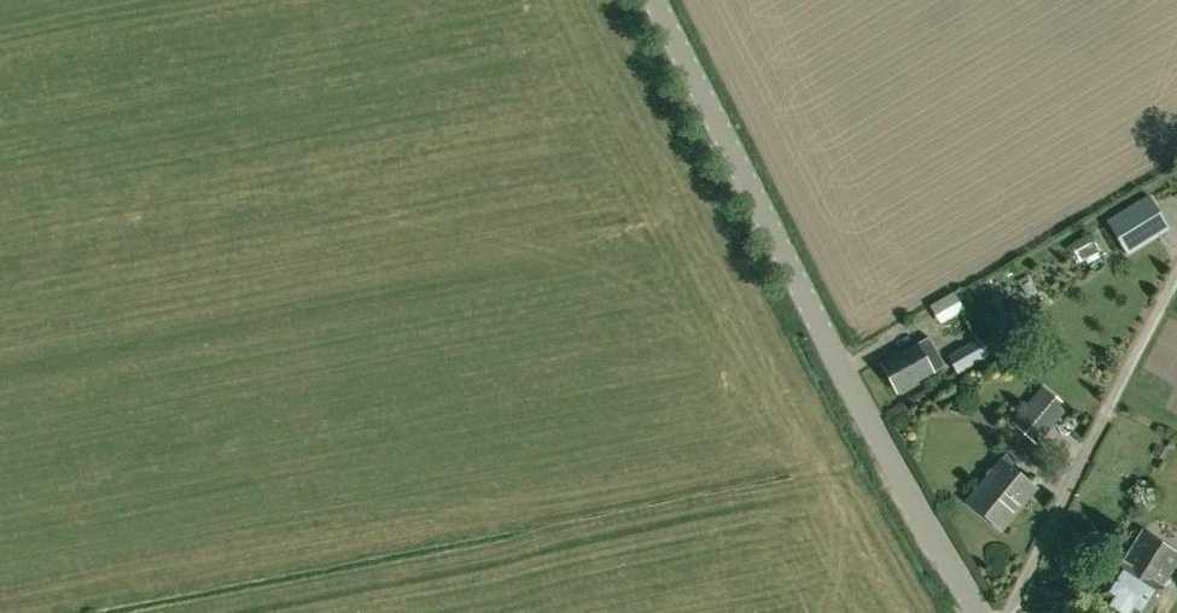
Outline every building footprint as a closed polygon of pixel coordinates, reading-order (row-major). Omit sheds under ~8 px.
[(1149,197),(1108,222),(1129,257),(1170,232),(1149,197)] [(901,392),(947,364),(929,335),(884,362),(901,392)] [(1013,347),(1008,337),(989,347),(994,357),(1013,347)] [(949,357),(959,374),(992,355),(983,338),(949,357)] [(1038,446),(1069,408),(1043,385),(1011,423),(1038,446)] [(1003,531),(1036,491),(1002,462),(968,502),(1003,531)] [(1163,588),(1176,567),(1176,552),(1142,530),(1122,562),(1120,561),(1099,595),(1127,612),(1149,612),(1164,589),(1163,588)]
